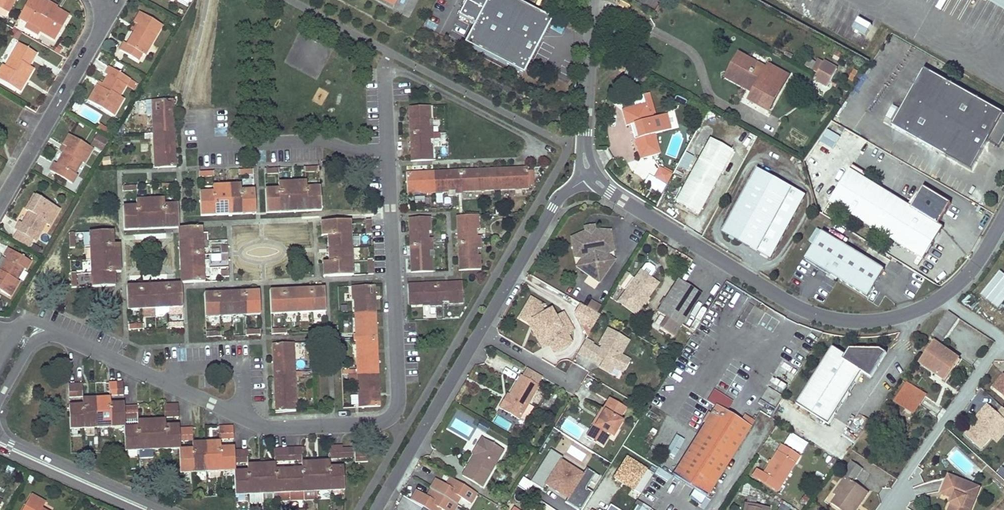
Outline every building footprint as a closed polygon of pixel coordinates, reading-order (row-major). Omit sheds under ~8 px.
[(6,19),(17,0),(0,0),(0,15),(6,19)] [(44,0),(40,0),(24,28),(38,36),(40,32),(54,40),(69,16),(56,9),(57,7),(44,0)] [(463,1),(456,15),(472,23),(461,43),(520,75),(549,20),(539,15),(537,21),(497,0),(464,0),(463,1)] [(511,0),(497,0),(537,21),(539,15),(511,0)] [(1003,9),(1003,0),(989,0),(1003,9)] [(124,43),(119,50),(137,61),(141,54),(144,56),(162,25),(140,13),(134,23),(138,25),(134,32),(127,45),(124,43)] [(11,18),(6,26),(11,29),(16,21),(11,18)] [(883,35),(873,28),(865,38),(875,46),(883,35)] [(892,38),(884,48),(896,57),(904,46),(892,38)] [(0,71),(0,81),(20,91),(33,69),(28,66),(35,54),(18,44),(6,67),(3,66),(0,71)] [(767,69),(738,54),(726,76),(754,91),(748,102),(769,113),(788,76),(768,66),(767,69)] [(818,71),(823,62),(818,60),(812,70),(817,73),(818,71)] [(818,71),(830,78),(836,68),(823,61),(823,62),(818,71)] [(97,86),(88,102),(113,116),(123,99),(120,97),(130,79),(109,67),(105,75),(108,76),(101,88),(97,86)] [(626,70),(620,82),(626,85),(632,73),(626,70)] [(817,73),(813,79),(826,86),(830,78),(818,71),(817,73)] [(923,71),(892,127),(972,171),(988,142),(999,148),(1003,139),(1003,115),(923,71)] [(130,79),(120,97),(123,99),(129,88),(133,81),(130,79)] [(137,84),(133,81),(129,88),(133,90),(137,84)] [(153,140),(154,167),(175,166),(172,99),(151,100),(153,135),(145,135),(145,140),(153,140)] [(646,102),(622,109),(627,125),(631,124),(635,122),(639,137),(634,138),(640,158),(660,153),(655,133),(670,129),(665,113),(650,117),(646,102)] [(411,161),(432,160),(432,147),(429,146),(429,139),(433,139),(433,127),(428,127),(428,120),(430,120),(430,106),(408,107),(411,161)] [(860,112),(857,117),(868,126),(871,121),(860,112)] [(635,122),(631,124),(634,138),(639,137),(635,122)] [(103,151),(107,139),(94,135),(91,147),(103,151)] [(54,163),(50,171),(72,184),(77,175),(75,174),(82,163),(84,164),(92,149),(69,136),(63,146),(67,148),(63,154),(58,165),(54,163)] [(715,136),(679,198),(703,212),(739,150),(715,136)] [(684,153),(677,166),(686,171),(693,158),(684,153)] [(653,178),(666,185),(672,175),(659,167),(653,178)] [(527,168),(407,173),(407,196),(414,195),(413,192),(420,191),(420,194),(448,193),(447,190),(454,190),(454,193),(462,194),(462,192),(528,189),(527,168)] [(807,195),(760,168),(724,230),(771,257),(807,195)] [(911,208),(850,170),(830,202),(923,260),(943,228),(938,225),(951,205),(924,188),(911,208)] [(306,182),(291,183),(292,189),(293,215),(307,215),(306,182)] [(291,183),(278,184),(278,189),(280,216),(293,215),(292,189),(291,183)] [(213,193),(214,218),(229,218),(227,186),(213,187),(213,193)] [(240,186),(227,186),(229,218),(241,218),(241,192),(240,186)] [(319,187),(306,188),(307,215),(321,214),(319,187)] [(278,189),(265,190),(266,216),(280,216),(278,189)] [(241,192),(241,218),(256,217),(254,192),(241,192)] [(200,194),(200,219),(214,218),(213,193),(200,194)] [(50,226),(60,209),(34,195),(26,211),(28,212),(22,224),(19,223),(15,230),(17,231),(34,240),(35,241),(46,223),(50,226)] [(123,224),(123,230),(178,227),(177,203),(163,204),(136,205),(122,206),(123,224)] [(458,216),(456,216),(458,270),(480,269),(480,255),(477,255),(477,249),(480,249),(480,236),(476,236),(476,229),(478,229),(478,215),(458,216)] [(411,272),(432,272),(432,258),(429,257),(429,251),(433,250),(432,239),(428,238),(428,232),(430,232),(430,217),(408,218),(411,272)] [(328,262),(328,276),(353,275),(350,221),(326,222),(327,236),(328,262)] [(182,268),(182,283),(204,282),(203,276),(203,260),(202,249),(202,233),(201,227),(180,228),(180,241),(178,241),(179,269),(182,268)] [(34,240),(17,231),(13,238),(30,248),(34,240)] [(112,231),(88,233),(90,287),(114,286),(114,272),(113,244),(112,231)] [(585,238),(576,237),(574,257),(582,258),(596,259),(604,255),(615,250),(607,231),(597,235),(591,238),(585,238)] [(867,298),(884,271),(822,232),(805,259),(867,298)] [(78,234),(78,244),(87,245),(88,234),(78,234)] [(10,296),(19,282),(17,281),(24,269),(26,270),(30,261),(8,248),(3,257),(6,259),(0,270),(0,291),(10,296)] [(684,270),(691,259),(681,253),(673,264),(684,270)] [(582,258),(576,269),(598,283),(613,262),(604,255),(596,259),(582,258)] [(645,264),(641,269),(650,276),(654,271),(654,267),(649,263),(645,264)] [(228,278),(228,269),(215,268),(215,278),(228,278)] [(650,276),(641,269),(617,300),(635,313),(653,289),(645,283),(650,276)] [(658,283),(650,276),(645,283),(653,289),(658,283)] [(700,293),(677,279),(656,311),(665,317),(659,327),(672,336),(700,293)] [(461,282),(407,284),(408,306),(422,305),(422,303),(429,302),(429,306),(442,305),(441,302),(448,302),(448,304),(463,303),(461,282)] [(126,293),(127,310),(182,307),(181,283),(126,286),(126,293)] [(355,342),(357,407),(379,406),(374,286),(351,287),(351,293),(356,294),(356,300),(353,300),(354,327),(357,328),(357,334),(353,334),(353,342),(355,342)] [(324,288),(269,290),(270,314),(325,311),(324,288)] [(258,291),(204,294),(205,317),(259,315),(258,291)] [(518,317),(527,322),(532,319),(541,337),(545,336),(549,343),(553,351),(570,341),(566,333),(570,331),(560,313),(555,315),(551,307),(544,311),(540,308),(542,304),(530,297),(518,317)] [(590,302),(586,309),(595,314),(599,307),(590,302)] [(590,331),(599,316),(598,316),(595,314),(586,309),(579,305),(574,314),(580,325),(590,331)] [(423,307),(423,318),(435,318),(435,307),(423,307)] [(560,313),(570,331),(573,329),(564,310),(560,313)] [(943,341),(958,319),(947,312),(932,334),(943,341)] [(549,343),(545,336),(541,337),(532,319),(527,322),(541,347),(549,343)] [(631,341),(610,329),(600,344),(605,346),(601,352),(598,358),(603,361),(600,366),(599,368),(610,374),(615,367),(620,371),(627,359),(622,356),(631,341)] [(576,354),(584,359),(585,357),(592,347),(593,346),(584,341),(576,354)] [(271,344),(275,411),(296,410),(293,343),(271,344)] [(958,359),(936,343),(921,364),(944,380),(958,359)] [(592,347),(585,357),(595,363),(600,366),(603,361),(598,358),(601,352),(592,347)] [(797,404),(829,426),(864,374),(873,380),(889,356),(883,352),(852,351),(848,357),(835,348),(797,404)] [(624,373),(631,361),(627,359),(620,371),(624,373)] [(333,371),(334,407),(343,406),(342,371),(333,371)] [(993,385),(1003,395),(1003,372),(993,385)] [(538,387),(520,377),(509,396),(506,401),(504,399),(499,408),(518,420),(538,387)] [(773,387),(783,390),(785,383),(775,381),(773,387)] [(122,382),(108,383),(109,396),(122,395),(122,382)] [(925,396),(907,383),(895,402),(913,414),(925,396)] [(81,384),(68,384),(68,397),(82,397),(81,384)] [(587,436),(603,447),(615,427),(618,429),(622,423),(619,421),(626,410),(609,400),(603,411),(604,412),(601,417),(599,416),(587,436)] [(81,404),(69,405),(70,429),(124,427),(123,419),(123,406),(123,402),(109,403),(81,404)] [(177,404),(163,404),(163,418),(177,417),(177,404)] [(137,405),(123,406),(123,419),(137,419),(137,405)] [(1003,424),(1003,408),(999,414),(989,405),(983,412),(985,414),(977,423),(966,436),(982,450),(992,438),(1003,424)] [(689,497),(701,505),(706,497),(754,421),(745,415),(741,422),(715,406),(672,475),(694,489),(689,497)] [(985,414),(983,412),(975,421),(977,423),(985,414)] [(497,415),(492,423),(507,432),(512,424),(497,415)] [(124,427),(124,451),(179,448),(178,441),(178,428),(178,424),(164,425),(136,426),(124,427)] [(992,438),(998,443),(1003,436),(1003,424),(992,438)] [(232,425),(218,426),(218,439),(232,439),(232,425)] [(191,427),(178,428),(178,441),(192,441),(191,427)] [(790,433),(783,444),(801,455),(808,443),(790,433)] [(503,452),(480,438),(473,450),(477,452),(474,456),(462,476),(482,488),(503,452)] [(789,450),(781,445),(762,474),(781,487),(796,465),(784,457),(789,450)] [(179,448),(179,473),(234,471),(234,463),(233,450),(233,446),(219,447),(191,448),(179,448)] [(341,446),(327,446),(328,459),(352,459),(352,448),(342,448),(341,446)] [(301,447),(273,448),(274,462),(301,460),(301,447)] [(247,449),(233,450),(234,463),(247,463),(247,449)] [(796,465),(800,458),(789,450),(784,457),(796,465)] [(367,452),(354,453),(354,462),(367,462),(367,452)] [(863,469),(852,461),(843,474),(847,478),(834,494),(838,497),(833,504),(841,509),(855,509),(857,507),(855,505),(865,491),(853,482),(863,469)] [(234,471),(235,495),(343,490),(342,466),(328,467),(301,468),(275,469),(246,470),(234,471)] [(948,476),(941,494),(954,499),(950,509),(970,509),(975,497),(966,493),(970,484),(948,476)] [(975,497),(978,488),(970,484),(966,493),(975,497)] [(636,490),(632,487),(622,503),(631,509),(634,504),(637,500),(639,495),(635,493),(636,490)] [(438,509),(445,509),(455,493),(450,491),(438,509)] [(609,495),(602,491),(599,497),(593,493),(589,500),(605,509),(608,509),(610,506),(605,502),(609,495)] [(857,507),(868,492),(865,491),(855,505),(857,507)] [(474,501),(477,496),(471,493),(468,498),(474,501)] [(578,509),(586,498),(579,494),(571,505),(578,509)] [(30,495),(22,509),(43,509),(42,509),(45,503),(30,495)] [(483,497),(480,503),(479,505),(485,508),(489,501),(483,497)] [(461,509),(469,509),(474,501),(468,498),(461,509)] [(644,504),(637,500),(634,504),(642,508),(644,504)]
